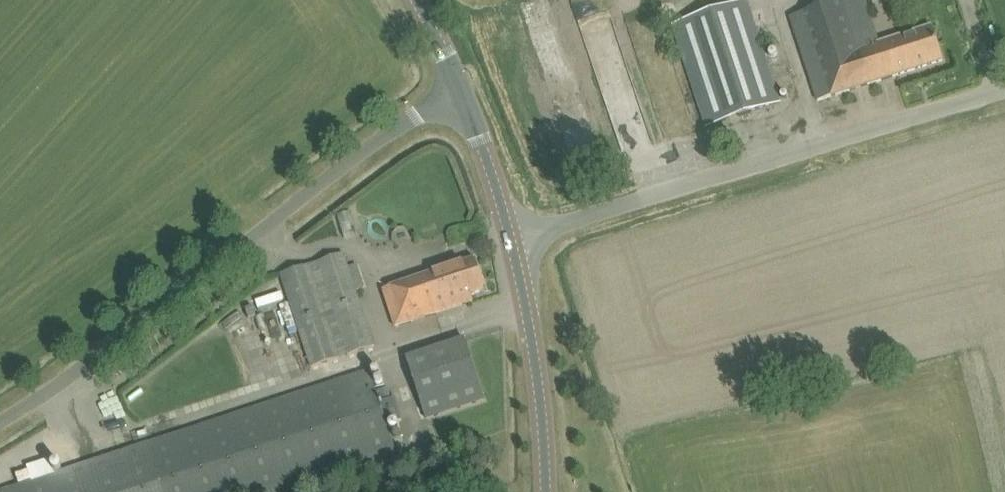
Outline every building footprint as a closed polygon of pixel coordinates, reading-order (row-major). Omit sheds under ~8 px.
[(807,67),(877,45),(862,0),(844,0),(791,17),(807,67)] [(674,25),(701,108),(707,127),(781,102),(748,1),(674,25)] [(932,28),(877,45),(887,78),(942,60),(932,28)] [(877,45),(807,67),(818,100),(887,78),(877,45)] [(343,254),(315,263),(346,356),(374,347),(343,254)] [(383,290),(390,309),(396,327),(473,302),(471,296),(486,291),(475,259),(383,290)] [(346,356),(315,263),(280,275),(311,367),(346,356)] [(465,343),(405,362),(425,428),(486,409),(465,343)] [(376,389),(369,370),(0,491),(281,491),(397,454),(387,425),(402,421),(394,398),(391,400),(387,389),(377,392),(376,389)]
